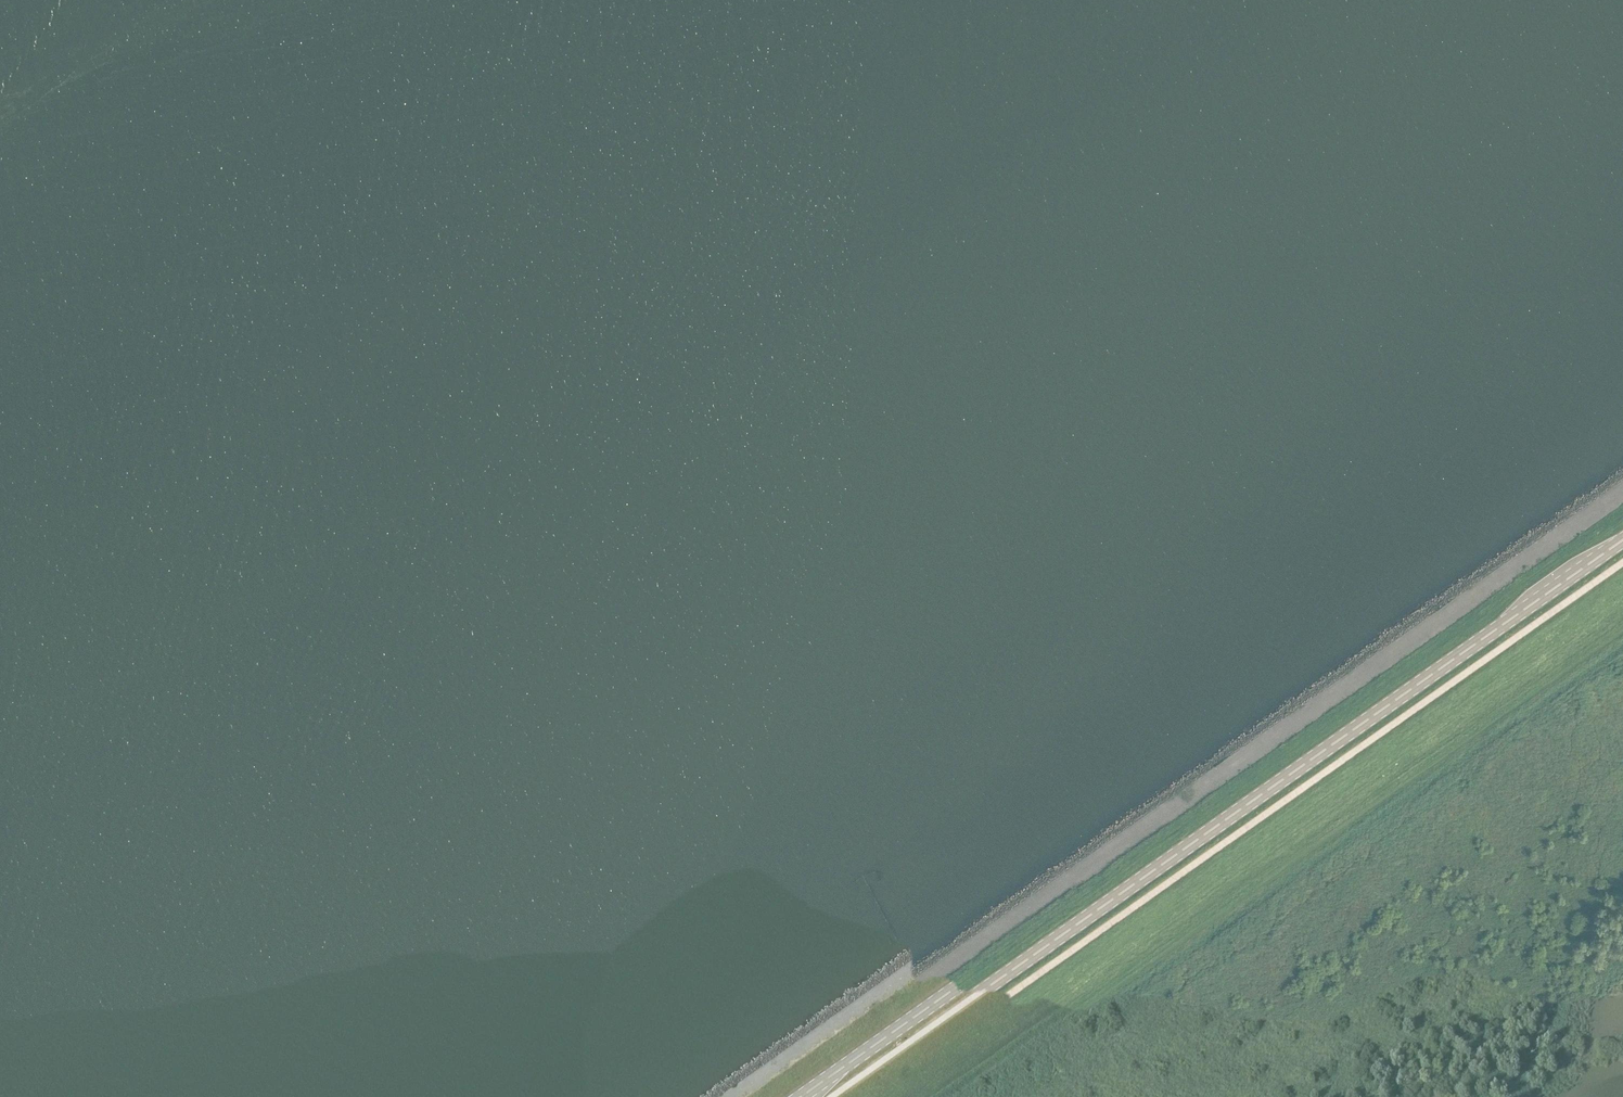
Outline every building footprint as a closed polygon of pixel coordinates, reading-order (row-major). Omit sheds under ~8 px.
[(1146,842),(1139,849),(1144,855),(1152,848),(1146,842)]
